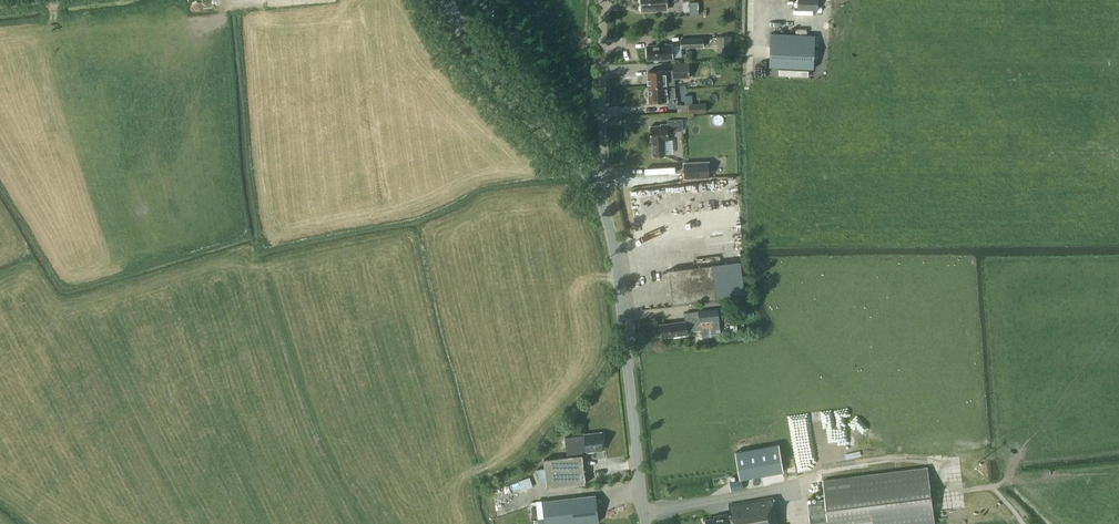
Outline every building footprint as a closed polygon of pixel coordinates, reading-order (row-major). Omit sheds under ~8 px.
[(668,9),(667,2),(677,1),(677,0),(641,0),(642,10),(668,9)] [(798,9),(818,10),(819,0),(799,0),(798,9)] [(731,35),(717,36),(718,54),(733,53),(731,35)] [(681,47),(704,46),(703,36),(681,38),(681,47)] [(813,68),(815,43),(771,41),(771,55),(770,66),(813,68)] [(673,57),(672,44),(666,45),(666,44),(658,44),(657,45),(648,46),(649,59),(660,58),(660,59),(667,59),(667,58),(673,57)] [(721,73),(720,62),(711,62),(711,73),(721,73)] [(689,63),(673,64),(673,70),(665,70),(648,71),(648,86),(667,85),(675,85),(674,78),(690,78),(689,63)] [(667,85),(648,86),(649,102),(667,101),(667,98),(675,98),(674,88),(667,88),(667,85)] [(690,113),(707,112),(706,102),(689,103),(690,113)] [(667,124),(661,124),(661,125),(650,126),(651,141),(653,140),(653,156),(664,155),(664,140),(668,140),(668,131),(683,131),(682,119),(667,120),(667,124)] [(684,178),(709,177),(709,162),(684,163),(684,178)] [(671,303),(717,297),(713,264),(667,270),(671,303)] [(686,320),(673,322),(673,324),(662,325),(663,335),(675,333),(675,335),(688,333),(688,328),(694,328),(694,330),(702,328),(714,327),(711,309),(699,310),(685,312),(686,320)] [(567,456),(544,458),(547,487),(586,483),(582,454),(581,450),(587,450),(588,450),(588,452),(604,450),(602,431),(584,432),(584,434),(579,435),(579,437),(566,439),(567,456)] [(784,457),(740,465),(743,480),(730,482),(731,490),(788,480),(784,457)] [(808,501),(811,523),(935,523),(928,467),(824,480),(826,499),(808,501)] [(521,479),(524,488),(534,485),(532,476),(521,479)] [(543,500),(545,523),(568,523),(599,520),(596,494),(543,500)] [(714,514),(714,516),(704,518),(706,523),(779,523),(774,496),(729,503),(730,512),(727,513),(727,512),(714,514)]
